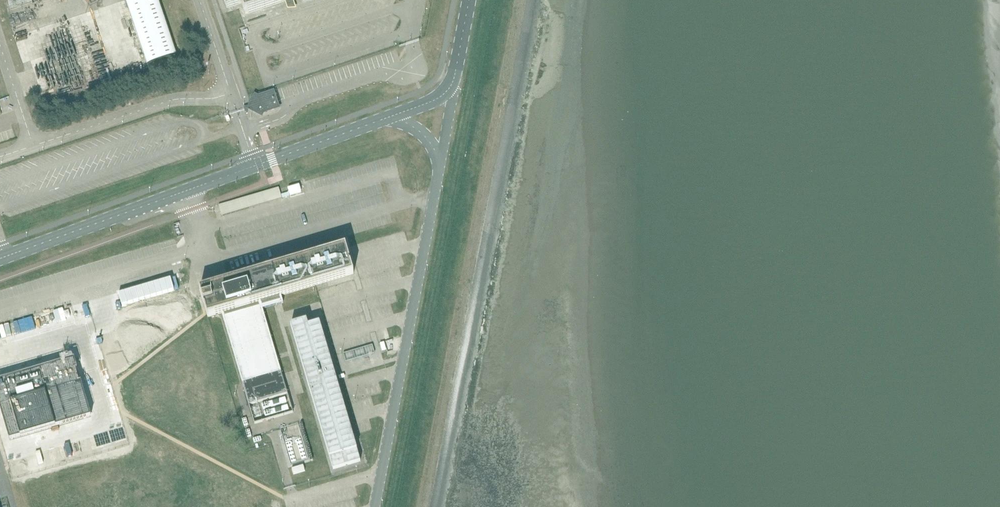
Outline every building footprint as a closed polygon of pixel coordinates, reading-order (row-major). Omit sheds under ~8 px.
[(148,64),(177,55),(158,0),(127,0),(148,64)] [(227,9),(242,4),(245,15),(285,1),(286,1),(287,2),(288,2),(289,2),(290,1),(290,0),(224,0),(227,9)] [(286,1),(285,1),(288,10),(296,9),(294,0),(290,0),(290,1),(289,2),(288,2),(287,2),(286,1)] [(280,107),(278,101),(275,93),(274,93),(258,98),(256,97),(250,108),(261,114),(263,112),(280,107)] [(279,188),(219,206),(222,216),(282,199),(279,188)] [(212,286),(207,288),(200,290),(201,295),(206,311),(207,313),(207,314),(208,317),(217,315),(218,314),(219,314),(222,313),(243,383),(281,372),(278,359),(276,355),(263,309),(275,306),(282,304),(284,303),(281,296),(315,286),(316,285),(354,274),(346,247),(224,283),(225,286),(212,289),(212,286)] [(206,284),(207,288),(212,286),(212,289),(225,286),(224,283),(223,279),(206,284)] [(291,325),(333,469),(361,461),(320,323),(309,326),(307,320),(291,325)] [(343,354),(346,362),(375,354),(373,346),(343,354)] [(0,384),(0,396),(14,442),(101,416),(84,360),(0,384)] [(281,372),(243,383),(249,405),(288,394),(282,374),(281,372)] [(259,407),(252,409),(255,419),(262,417),(259,407)]
